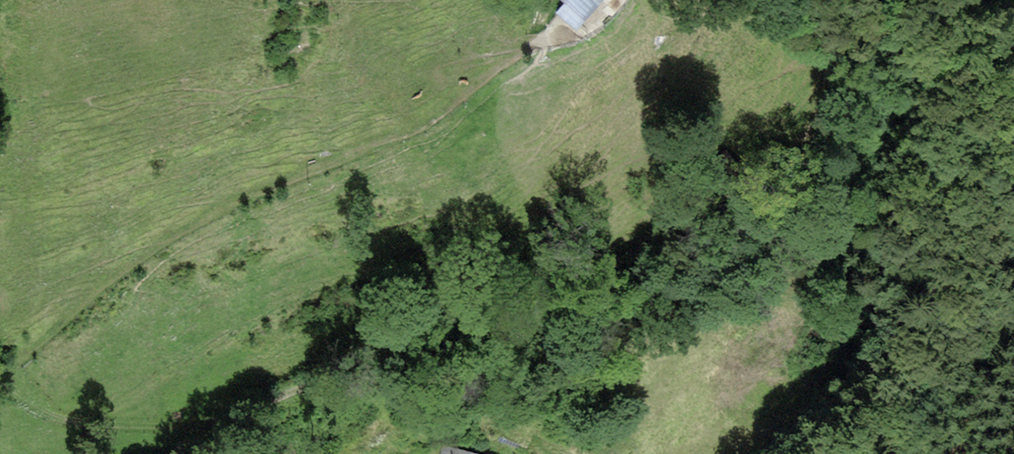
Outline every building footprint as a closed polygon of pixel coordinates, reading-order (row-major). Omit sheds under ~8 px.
[(569,5),(562,12),(576,25),(598,0),(564,0),(569,5)]
